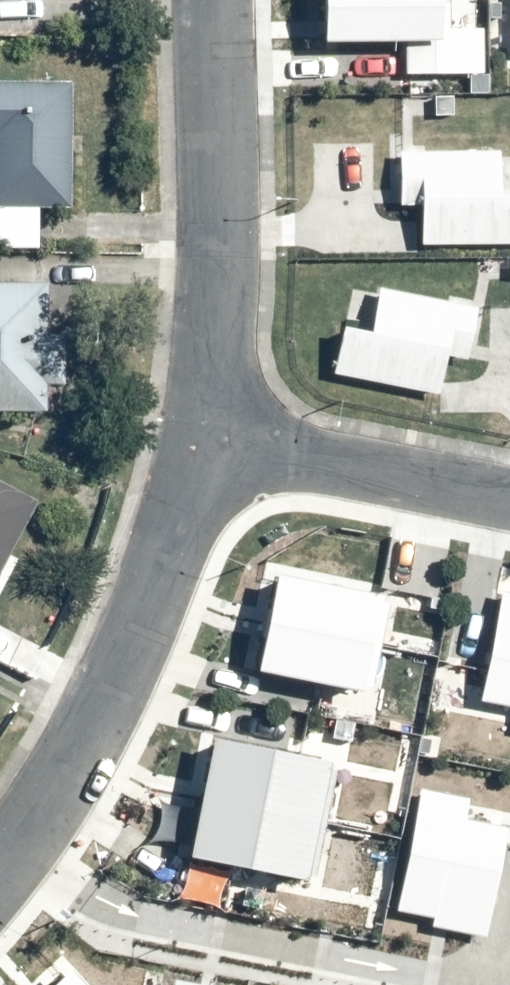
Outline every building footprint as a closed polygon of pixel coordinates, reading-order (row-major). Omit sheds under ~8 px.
[(408,76),(484,74),(483,29),(452,30),(451,0),(323,0),(324,45),(407,43),(408,76)] [(72,84),(0,84),(0,207),(71,208),(72,84)] [(391,146),(390,207),(419,208),(418,245),(509,247),(509,198),(501,198),(502,148),(391,146)] [(47,415),(47,384),(65,384),(66,334),(48,334),(49,284),(0,283),(0,414),(47,415)] [(480,305),(375,286),(372,305),(345,301),(332,377),(436,395),(443,354),(471,359),(480,305)] [(37,501),(0,482),(0,575),(37,501)] [(245,680),(372,706),(395,594),(268,568),(245,680)] [(466,730),(509,738),(509,583),(493,579),(466,730)] [(210,729),(182,863),(322,893),(350,758),(210,729)] [(386,926),(499,950),(509,898),(509,798),(417,778),(386,926)] [(69,958),(40,984),(94,984),(69,958)]
